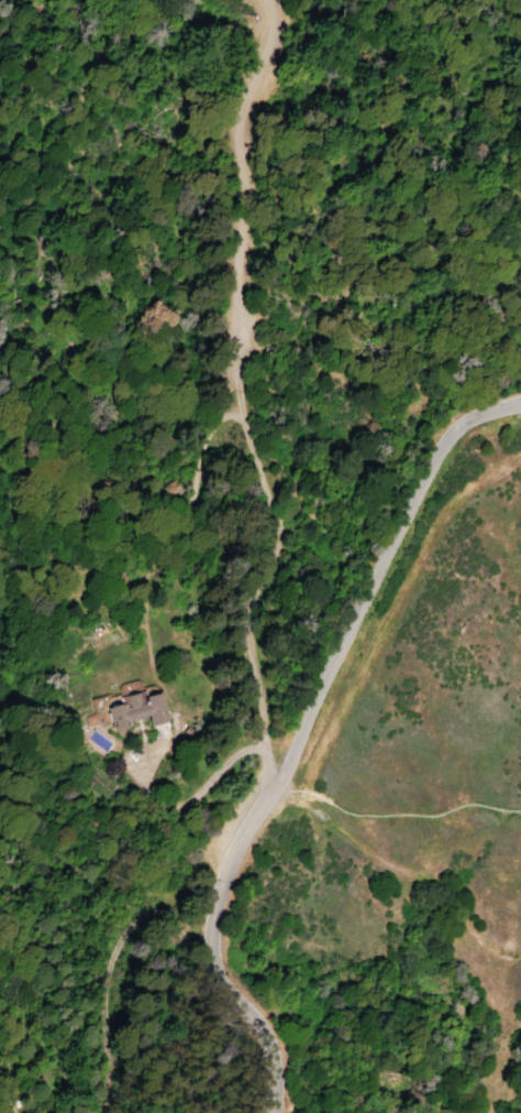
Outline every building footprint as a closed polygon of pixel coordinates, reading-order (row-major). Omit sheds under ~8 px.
[(170,724),(163,696),(143,700),(141,692),(120,697),(122,705),(108,709),(106,698),(90,701),(97,728),(109,724),(112,734),(130,730),(129,725),(147,720),(149,730),(170,724)]
